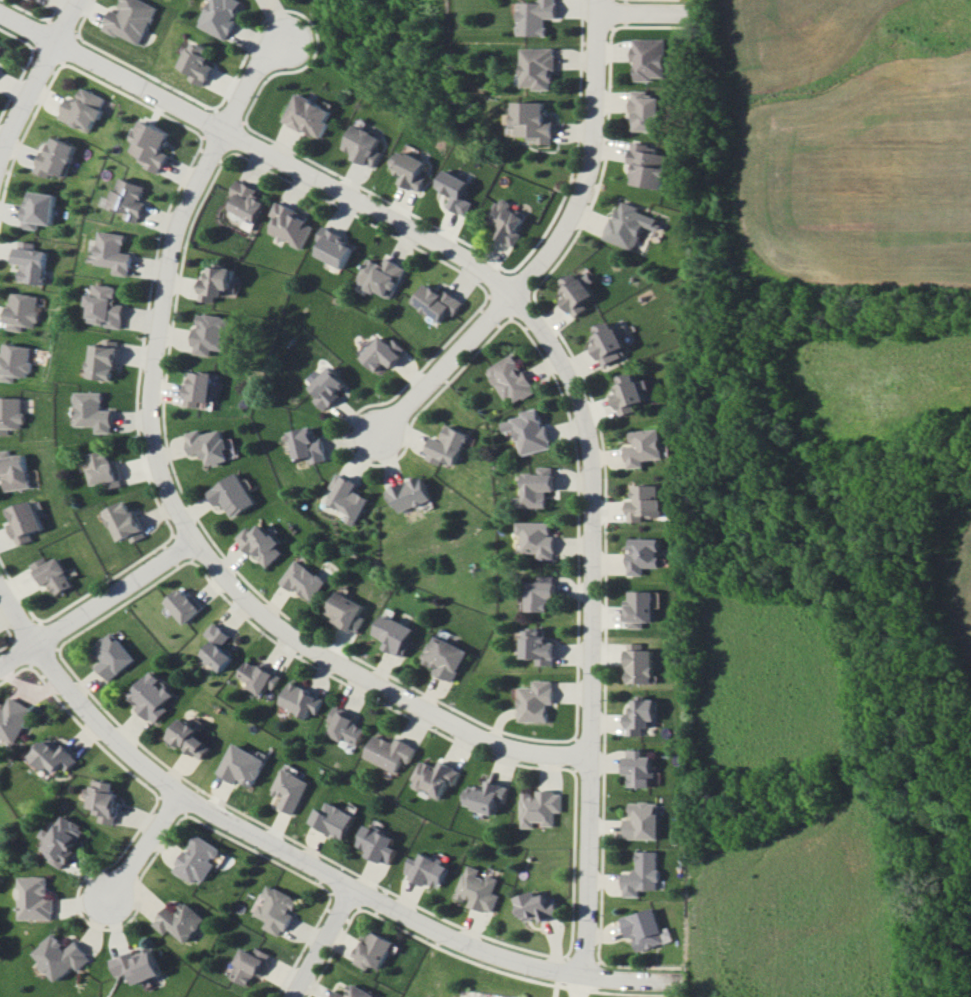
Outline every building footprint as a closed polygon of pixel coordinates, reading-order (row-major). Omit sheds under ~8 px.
[(142,0),(118,0),(114,9),(110,7),(100,28),(138,45),(155,6),(142,0)] [(244,2),(238,0),(210,0),(198,27),(227,40),(244,2)] [(549,17),(558,17),(559,0),(543,0),(543,2),(522,2),(522,35),(549,36),(549,17)] [(633,39),(633,81),(653,81),(653,77),(664,77),(664,39),(633,39)] [(214,65),(206,62),(212,48),(191,40),(181,67),(191,71),(188,79),(205,86),(214,65)] [(525,48),(526,88),(557,88),(556,48),(525,48)] [(64,97),(55,118),(87,133),(103,98),(80,87),(73,101),(64,97)] [(633,132),(662,131),(661,96),(649,97),(648,90),(633,90),(633,132)] [(319,139),(335,106),(325,101),(323,105),(297,92),(283,121),(319,139)] [(557,121),(550,121),(550,101),(520,101),(519,135),(533,136),(533,143),(557,144),(557,121)] [(381,138),(372,134),(376,126),(357,117),(341,151),(374,166),(381,152),(376,150),(381,138)] [(171,133),(143,119),(128,150),(139,156),(136,162),(158,173),(168,153),(162,151),(171,133)] [(30,170),(46,177),(49,172),(61,177),(74,146),(51,136),(44,153),(39,151),(30,170)] [(634,184),(664,188),(669,154),(648,151),(650,144),(633,142),(630,162),(637,163),(634,184)] [(391,169),(403,174),(399,182),(421,192),(428,176),(423,174),(428,161),(400,148),(391,169)] [(440,187),(454,194),(448,207),(468,216),(476,201),(465,197),(473,180),(448,169),(440,187)] [(145,185),(116,177),(111,198),(102,196),(99,206),(124,212),(122,218),(138,222),(144,202),(141,201),(145,185)] [(228,210),(256,223),(265,202),(254,197),(257,189),(236,179),(230,191),(236,193),(228,210)] [(21,200),(18,227),(34,229),(34,223),(49,224),(52,193),(28,191),(27,200),(21,200)] [(516,247),(525,232),(521,231),(531,214),(503,198),(491,220),(502,226),(496,235),(516,247)] [(300,249),(315,222),(275,200),(268,214),(274,217),(267,231),(300,249)] [(606,237),(636,250),(646,224),(654,227),(659,216),(624,202),(617,219),(614,218),(606,237)] [(344,236),(322,225),(315,239),(321,242),(315,255),(342,268),(352,247),(341,241),(344,236)] [(125,234),(99,230),(94,264),(113,267),(112,273),(129,276),(131,253),(123,252),(125,234)] [(16,280),(39,284),(45,251),(30,248),(31,243),(15,240),(11,263),(18,265),(16,280)] [(383,265),(368,257),(355,284),(390,300),(406,266),(386,257),(383,265)] [(235,266),(210,264),(209,277),(202,276),(199,300),(216,302),(216,295),(225,296),(226,288),(232,289),(235,266)] [(564,301),(580,318),(593,307),(590,303),(601,293),(594,285),(600,280),(593,272),(587,278),(581,271),(564,287),(570,295),(564,301)] [(464,302),(446,289),(443,293),(428,283),(413,303),(440,322),(448,312),(454,316),(464,302)] [(121,327),(124,304),(116,304),(118,286),(93,284),(92,293),(89,293),(86,324),(121,327)] [(18,331),(19,324),(32,326),(37,296),(8,291),(3,329),(18,331)] [(214,356),(215,349),(226,350),(228,331),(233,332),(235,318),(198,313),(193,353),(214,356)] [(620,319),(597,327),(602,342),(596,344),(603,365),(632,356),(620,319)] [(360,357),(377,372),(386,363),(390,367),(406,350),(393,338),(389,342),(381,335),(360,357)] [(90,343),(86,377),(112,380),(117,340),(102,338),(101,344),(90,343)] [(11,376),(28,377),(31,346),(2,343),(1,354),(0,354),(0,380),(11,381),(11,376)] [(488,367),(493,376),(491,377),(503,401),(511,397),(514,402),(535,391),(515,353),(488,367)] [(313,399),(325,410),(349,385),(329,366),(310,387),(317,395),(313,399)] [(211,402),(216,374),(190,370),(184,405),(200,407),(201,401),(211,402)] [(618,378),(622,392),(615,393),(621,416),(639,411),(637,404),(650,401),(647,389),(654,387),(652,378),(641,381),(639,372),(618,378)] [(100,391),(73,392),(73,426),(93,426),(93,433),(109,432),(109,409),(100,409),(100,391)] [(0,396),(0,435),(6,435),(6,428),(20,428),(21,397),(0,396)] [(520,455),(550,448),(541,407),(520,411),(522,416),(502,421),(504,432),(515,430),(520,455)] [(453,465),(468,434),(447,424),(440,439),(434,436),(423,457),(440,465),(442,460),(453,465)] [(324,461),(316,425),(289,431),(295,459),(309,456),(311,463),(324,461)] [(633,430),(634,445),(626,446),(628,468),(645,467),(645,459),(668,457),(666,428),(633,430)] [(184,432),(189,455),(201,452),(204,466),(229,461),(223,429),(201,433),(201,429),(184,432)] [(28,487),(22,453),(8,455),(7,449),(0,450),(0,474),(1,474),(5,491),(28,487)] [(90,484),(105,481),(107,488),(119,485),(114,461),(107,463),(104,449),(83,454),(90,484)] [(547,507),(547,491),(555,490),(554,466),(538,467),(538,472),(524,473),(524,497),(515,497),(515,507),(547,507)] [(256,502),(237,472),(205,492),(214,506),(220,501),(231,518),(256,502)] [(390,488),(400,512),(432,500),(422,475),(390,488)] [(662,484),(634,484),(634,500),(628,500),(628,522),(646,522),(646,516),(663,516),(662,484)] [(31,540),(29,533),(41,529),(32,500),(5,508),(15,544),(31,540)] [(127,542),(140,537),(126,500),(101,509),(113,541),(125,537),(127,542)] [(554,559),(554,535),(550,535),(551,522),(517,521),(517,534),(522,534),(521,552),(537,553),(536,559),(554,559)] [(284,553),(278,546),(280,543),(262,522),(252,531),(248,526),(236,536),(265,569),(284,553)] [(644,575),(644,567),(661,567),(660,538),(628,538),(629,575),(644,575)] [(50,597),(71,585),(55,557),(45,562),(42,557),(30,564),(50,597)] [(280,584),(292,591),(293,589),(314,601),(327,579),(294,560),(280,584)] [(555,602),(555,576),(537,575),(537,582),(527,581),(526,611),(548,612),(548,601),(555,602)] [(180,625),(198,608),(177,586),(159,602),(180,625)] [(654,622),(655,591),(630,590),(630,599),(627,599),(626,628),(644,628),(644,622),(654,622)] [(359,633),(366,618),(361,616),(366,605),(339,591),(326,616),(359,633)] [(414,627),(384,614),(375,635),(387,640),(384,648),(402,656),(414,627)] [(199,634),(208,641),(196,655),(218,672),(231,655),(219,645),(226,635),(209,621),(199,634)] [(536,665),(554,665),(554,642),(546,642),(545,628),(523,629),(523,659),(536,658),(536,665)] [(86,648),(97,661),(92,665),(105,681),(131,660),(108,631),(86,648)] [(433,673),(454,682),(467,650),(433,635),(421,661),(436,667),(433,673)] [(654,649),(643,650),(643,643),(627,643),(628,684),(654,684),(654,649)] [(259,694),(264,686),(270,690),(280,675),(259,662),(256,667),(243,659),(232,678),(259,694)] [(150,723),(175,698),(147,671),(123,697),(150,723)] [(519,687),(518,721),(547,722),(547,705),(552,705),(552,680),(532,680),(532,687),(519,687)] [(278,704),(307,718),(311,711),(317,714),(325,698),(290,681),(278,704)] [(31,706),(9,698),(6,706),(0,704),(0,737),(16,743),(31,706)] [(627,712),(626,735),(643,735),(643,728),(651,728),(651,720),(657,720),(657,700),(634,699),(633,712),(627,712)] [(329,733),(359,747),(367,728),(354,722),(357,715),(335,705),(328,720),(334,723),(329,733)] [(201,760),(210,745),(194,736),(198,729),(179,717),(166,739),(201,760)] [(366,758),(388,768),(385,775),(393,779),(402,760),(410,763),(417,747),(397,738),(395,743),(376,734),(366,758)] [(58,775),(76,759),(61,743),(57,747),(49,738),(30,755),(45,771),(50,766),(58,775)] [(266,760),(231,743),(216,774),(235,783),(237,780),(252,788),(266,760)] [(654,756),(644,757),(644,749),(625,750),(625,774),(629,774),(629,787),(654,787),(654,756)] [(310,780),(281,768),(271,791),(282,796),(277,808),(295,815),(310,780)] [(114,823),(119,782),(92,779),(89,807),(99,809),(98,822),(114,823)] [(509,786),(487,781),(485,787),(470,783),(465,807),(494,814),(497,802),(504,803),(509,786)] [(555,824),(555,812),(562,812),(562,791),(536,791),(536,793),(521,793),(521,828),(535,828),(535,824),(555,824)] [(345,840),(356,814),(328,802),(325,810),(317,807),(310,825),(345,840)] [(625,839),(660,839),(659,802),(629,802),(630,818),(625,818),(625,839)] [(88,829),(63,815),(53,832),(45,827),(40,836),(47,841),(40,853),(65,867),(88,829)] [(398,849),(392,846),(396,837),(368,824),(358,846),(367,850),(365,855),(390,866),(398,849)] [(222,850),(195,833),(174,869),(201,886),(222,850)] [(623,870),(624,896),(641,896),(640,890),(660,889),(659,851),(637,851),(638,870),(623,870)] [(412,857),(403,875),(427,887),(429,883),(439,888),(450,865),(423,852),(418,860),(412,857)] [(498,878),(480,872),(481,869),(466,864),(455,897),(469,901),(467,906),(492,914),(499,895),(493,893),(498,878)] [(21,876),(22,896),(22,919),(56,919),(56,897),(51,897),(51,876),(21,876)] [(254,916),(265,921),(262,928),(281,936),(291,914),(290,914),(297,898),(266,884),(260,896),(263,897),(254,916)] [(547,894),(540,896),(538,890),(518,896),(526,921),(539,916),(541,921),(562,914),(557,899),(549,901),(547,894)] [(153,924),(166,934),(170,930),(186,943),(206,919),(185,901),(176,912),(168,906),(153,924)] [(622,917),(629,940),(635,938),(638,951),(667,943),(657,908),(622,917)] [(352,963),(367,969),(369,964),(380,969),(393,941),(368,929),(352,963)] [(93,960),(78,940),(68,948),(57,933),(33,952),(56,982),(76,966),(79,970),(93,960)] [(260,976),(271,954),(256,947),(253,953),(243,948),(229,977),(248,986),(254,973),(260,976)] [(136,984),(162,976),(154,948),(136,954),(135,952),(112,959),(118,976),(132,972),(136,984)] [(375,996),(351,983),(345,994),(336,990),(332,996),(374,996),(375,996)]
